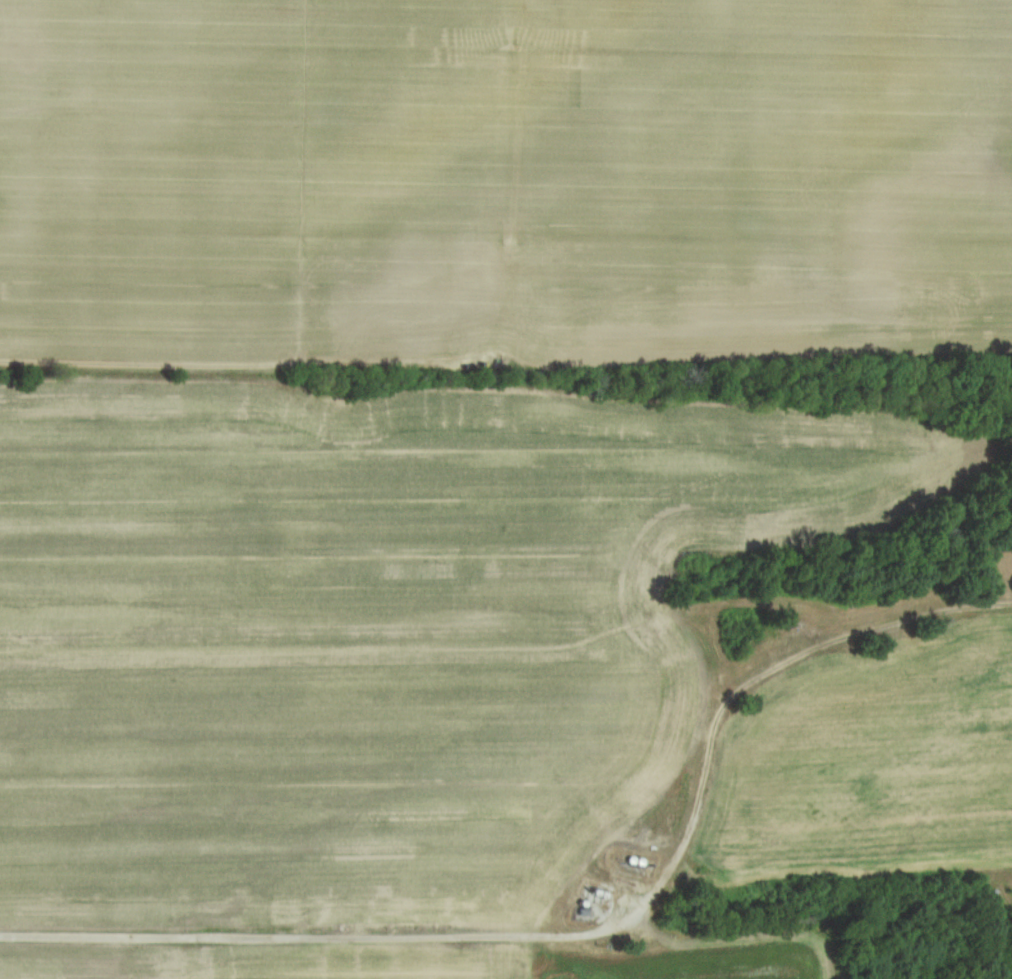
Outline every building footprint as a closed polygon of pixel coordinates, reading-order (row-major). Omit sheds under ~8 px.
[(578,908),(578,916),(589,916),(589,908),(578,908)]
